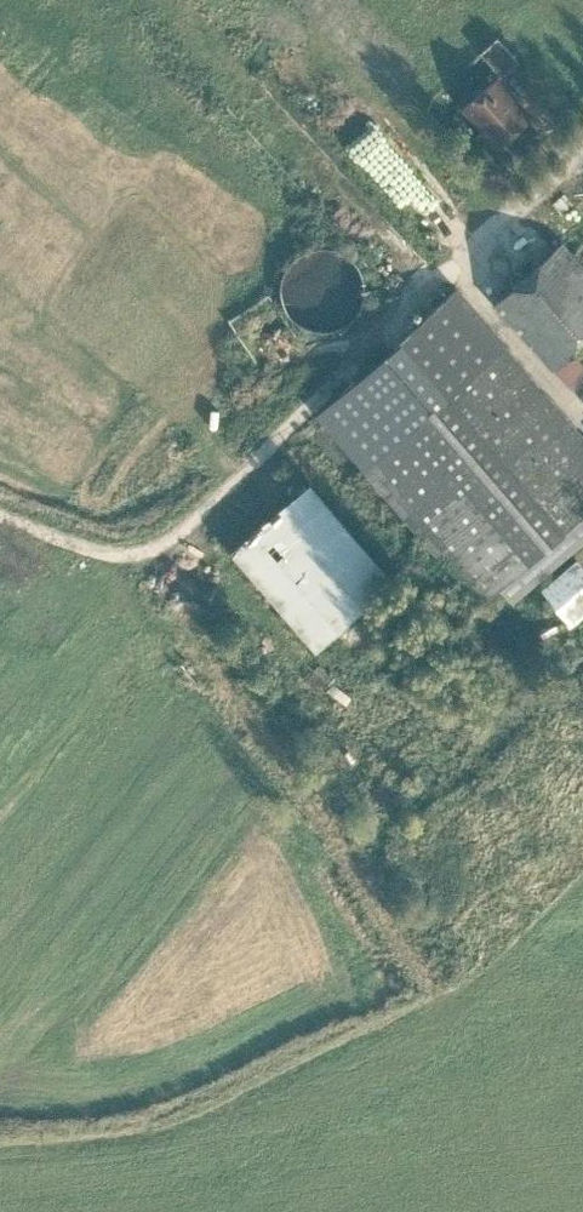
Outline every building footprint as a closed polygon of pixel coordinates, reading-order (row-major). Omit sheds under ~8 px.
[(495,39),(479,54),(499,75),(515,60),(495,39)] [(530,115),(496,79),(462,112),(497,147),(530,115)] [(360,265),(348,252),(331,245),(314,246),(298,254),(286,270),(282,290),(288,309),(302,323),(321,329),(341,326),(357,314),(365,299),(366,281),(360,265)] [(501,297),(556,359),(582,335),(582,272),(560,246),(501,297)] [(461,291),(321,410),(481,597),(582,510),(582,434),(461,291)] [(398,584),(309,482),(228,552),(316,654),(398,584)]
